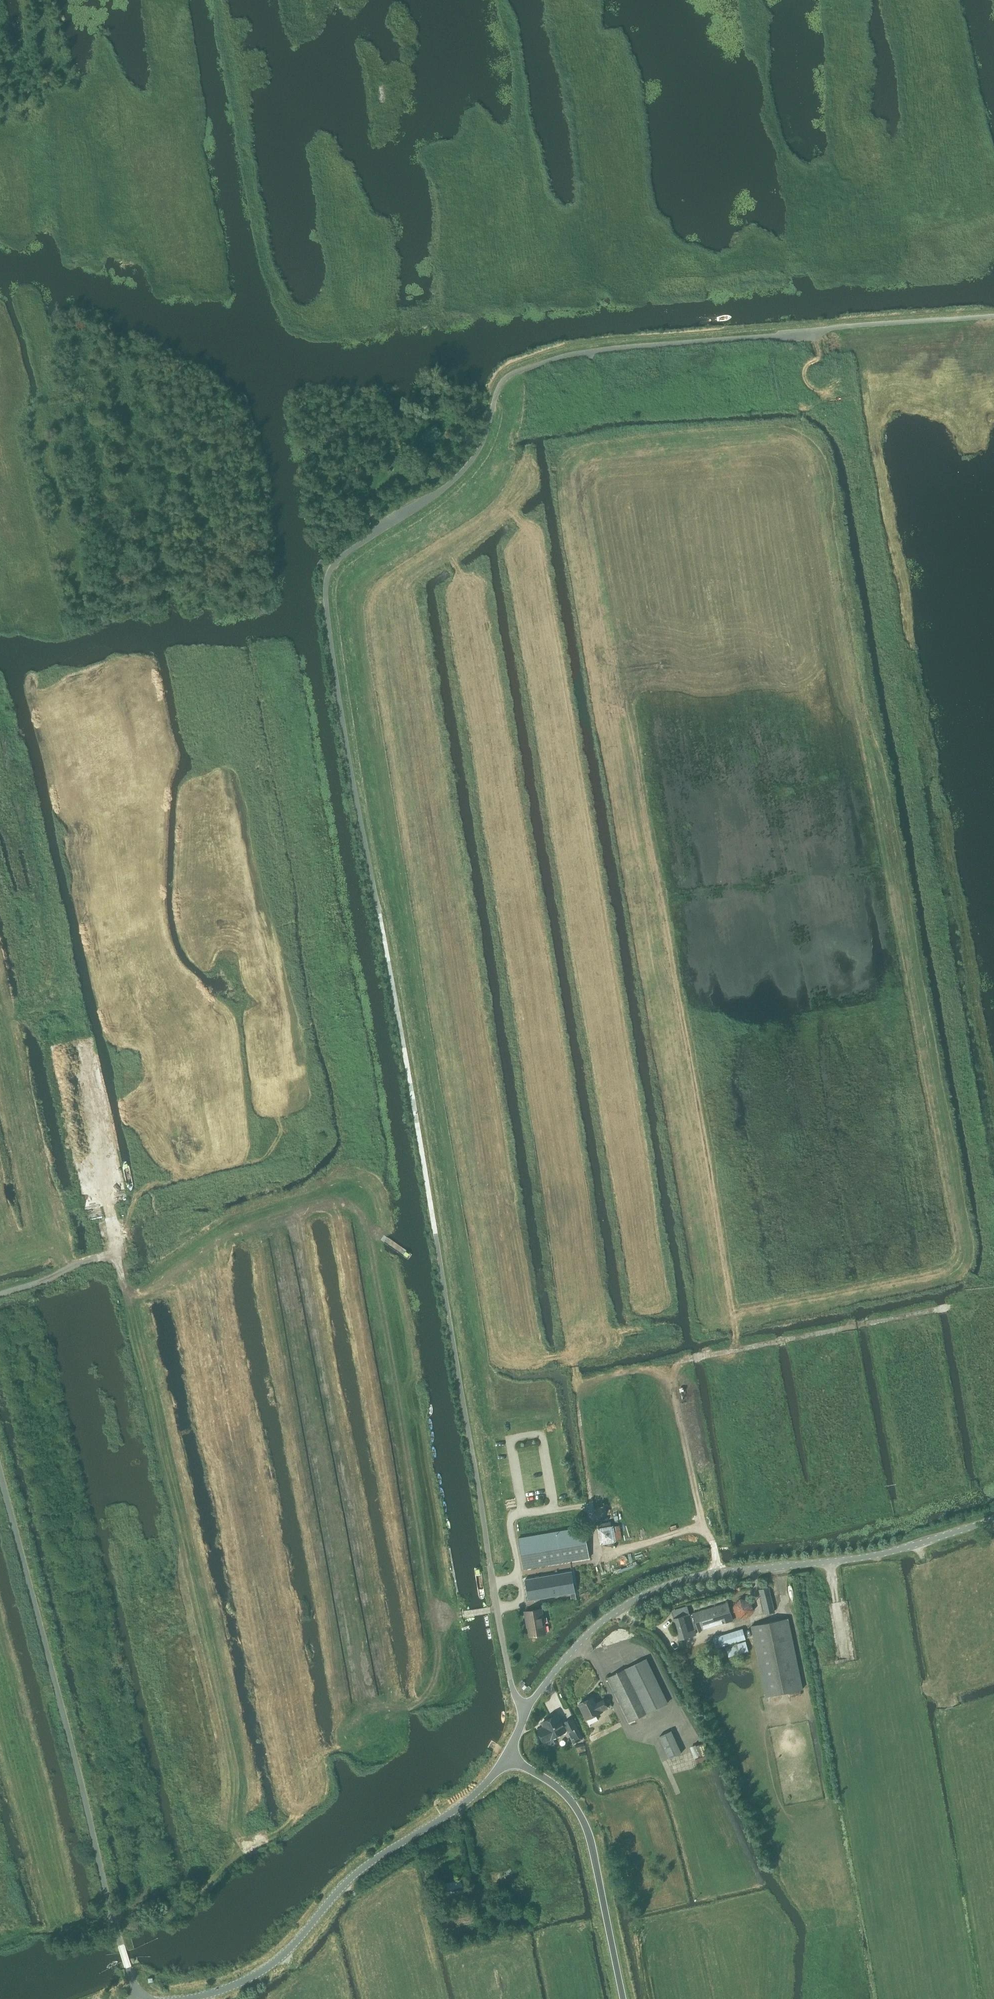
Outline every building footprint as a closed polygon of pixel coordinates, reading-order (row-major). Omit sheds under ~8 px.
[(614,1525),(598,1529),(601,1544),(617,1541),(614,1525)] [(585,1527),(519,1539),(524,1569),(590,1558),(586,1532),(585,1527)] [(572,1571),(525,1579),(529,1601),(576,1593),(572,1571)] [(766,1614),(775,1612),(769,1588),(760,1590),(766,1614)] [(741,1599),(734,1606),(737,1616),(748,1618),(755,1611),(751,1601),(741,1599)] [(691,1616),(690,1614),(674,1619),(680,1640),(697,1635),(696,1632),(734,1621),(728,1602),(694,1613),(694,1615),(691,1616)] [(531,1637),(546,1634),(542,1609),(526,1611),(531,1637)] [(767,1697),(804,1689),(789,1619),(752,1626),(767,1697)] [(743,1629),(731,1632),(734,1642),(746,1639),(743,1629)] [(746,1642),(738,1644),(741,1654),(749,1651),(746,1642)] [(667,1703),(664,1696),(646,1659),(627,1668),(627,1669),(608,1678),(630,1721),(667,1703)] [(604,1700),(596,1704),(593,1697),(579,1704),(587,1719),(603,1712),(602,1711),(608,1708),(604,1700)] [(545,1726),(538,1730),(544,1742),(553,1738),(565,1732),(565,1731),(562,1726),(557,1715),(543,1721),(545,1726)] [(565,1724),(562,1726),(565,1731),(568,1730),(569,1731),(572,1738),(573,1739),(572,1740),(574,1743),(580,1740),(582,1739),(580,1734),(577,1728),(572,1718),(564,1722),(565,1724)] [(669,1759),(681,1753),(671,1731),(659,1737),(669,1759)] [(711,1754),(695,1759),(698,1766),(713,1762),(712,1758),(711,1754)] [(452,1902),(465,1899),(460,1879),(442,1884),(445,1897),(450,1895),(452,1902)]
